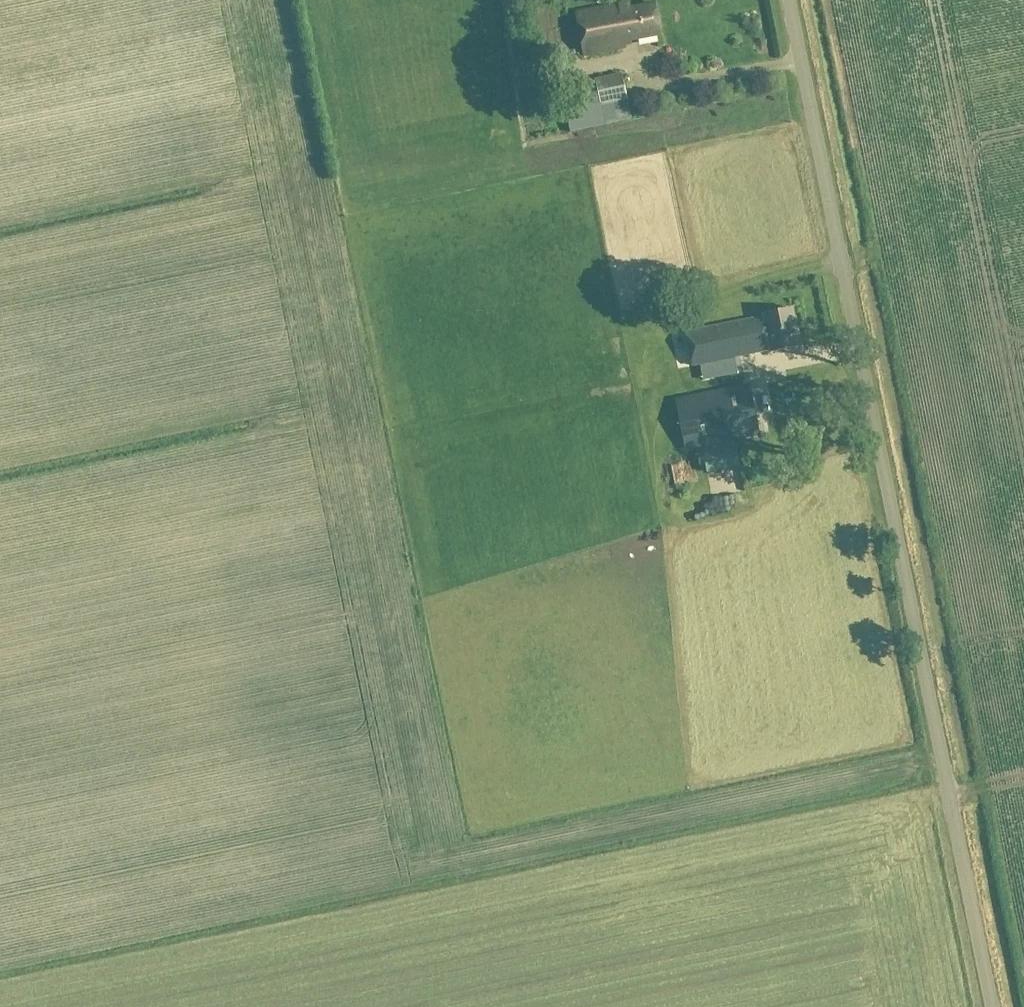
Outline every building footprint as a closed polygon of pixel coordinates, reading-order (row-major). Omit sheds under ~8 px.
[(628,2),(575,12),(583,56),(623,48),(622,41),(659,34),(653,4),(629,9),(628,2)] [(595,80),(601,105),(626,99),(620,74),(595,80)] [(762,316),(759,317),(683,332),(690,366),(770,350),(770,352),(800,345),(792,308),(762,314),(762,316)] [(685,449),(729,440),(758,434),(748,385),(675,399),(685,449)]
